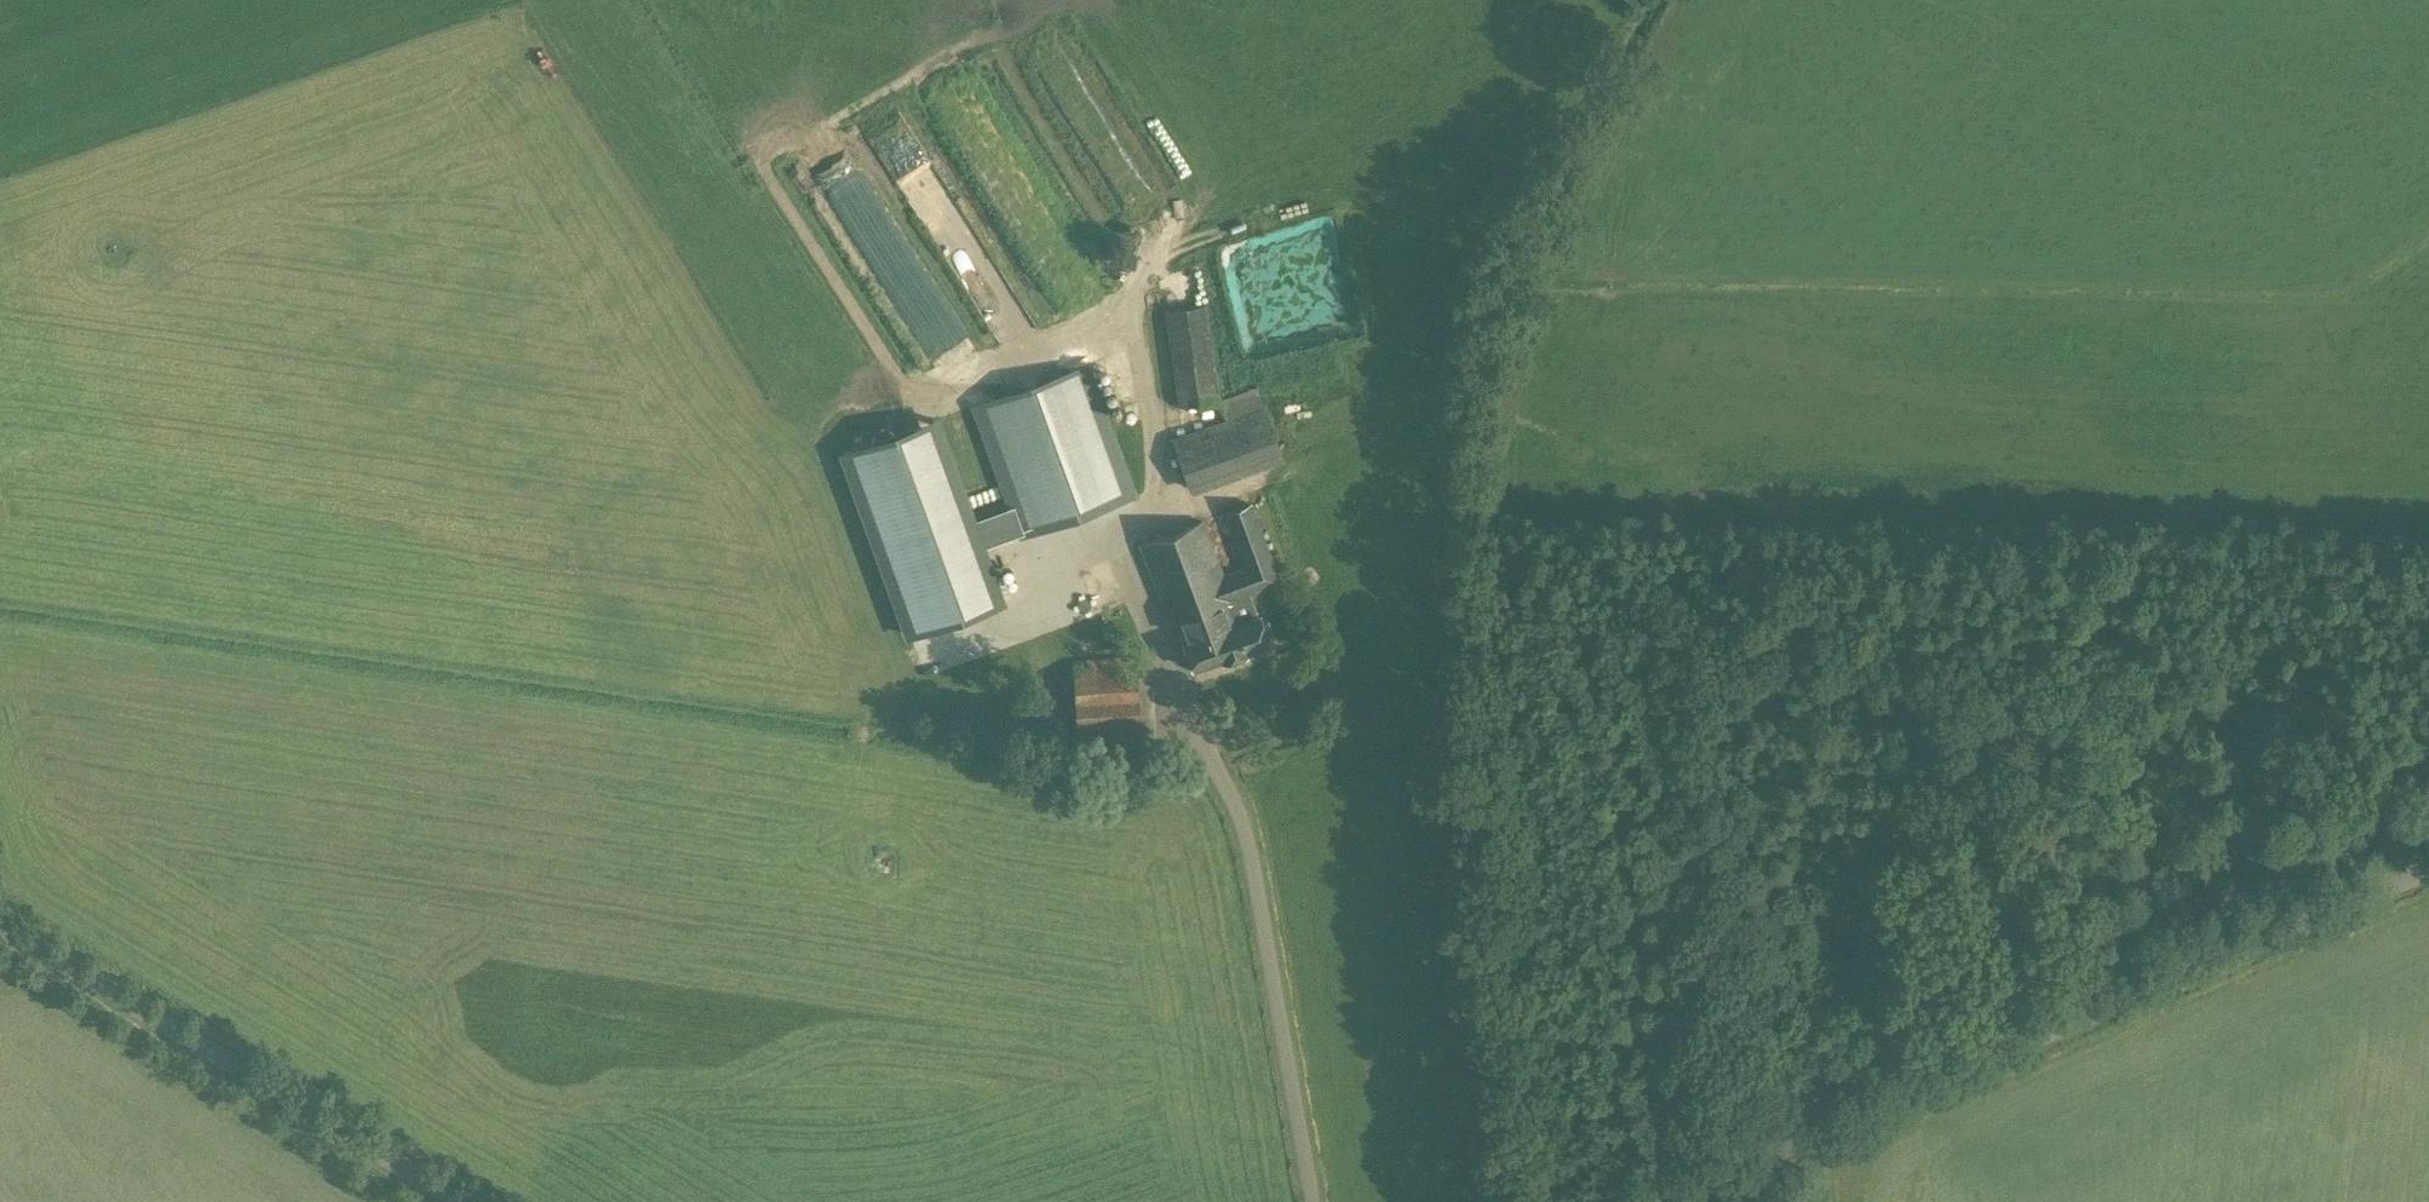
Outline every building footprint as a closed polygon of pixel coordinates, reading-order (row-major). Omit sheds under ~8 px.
[(926,318),(948,305),(926,267),(903,279),(926,318)] [(1218,401),(1205,303),(1160,309),(1173,407),(1218,401)] [(1137,496),(1088,364),(972,405),(1018,538),(1137,496)] [(1172,437),(1192,492),(1284,459),(1257,384),(1219,399),(1226,419),(1172,437)] [(934,426),(840,458),(905,644),(999,612),(934,426)] [(1250,504),(1226,513),(1246,566),(1222,575),(1203,522),(1142,545),(1170,621),(1176,618),(1186,645),(1184,645),(1193,667),(1223,656),(1225,660),(1248,651),(1247,648),(1268,640),(1259,614),(1257,615),(1248,593),(1279,581),(1250,504)] [(1140,731),(1138,657),(1073,659),(1076,735),(1110,733),(1111,755),(1141,754),(1140,731)]
